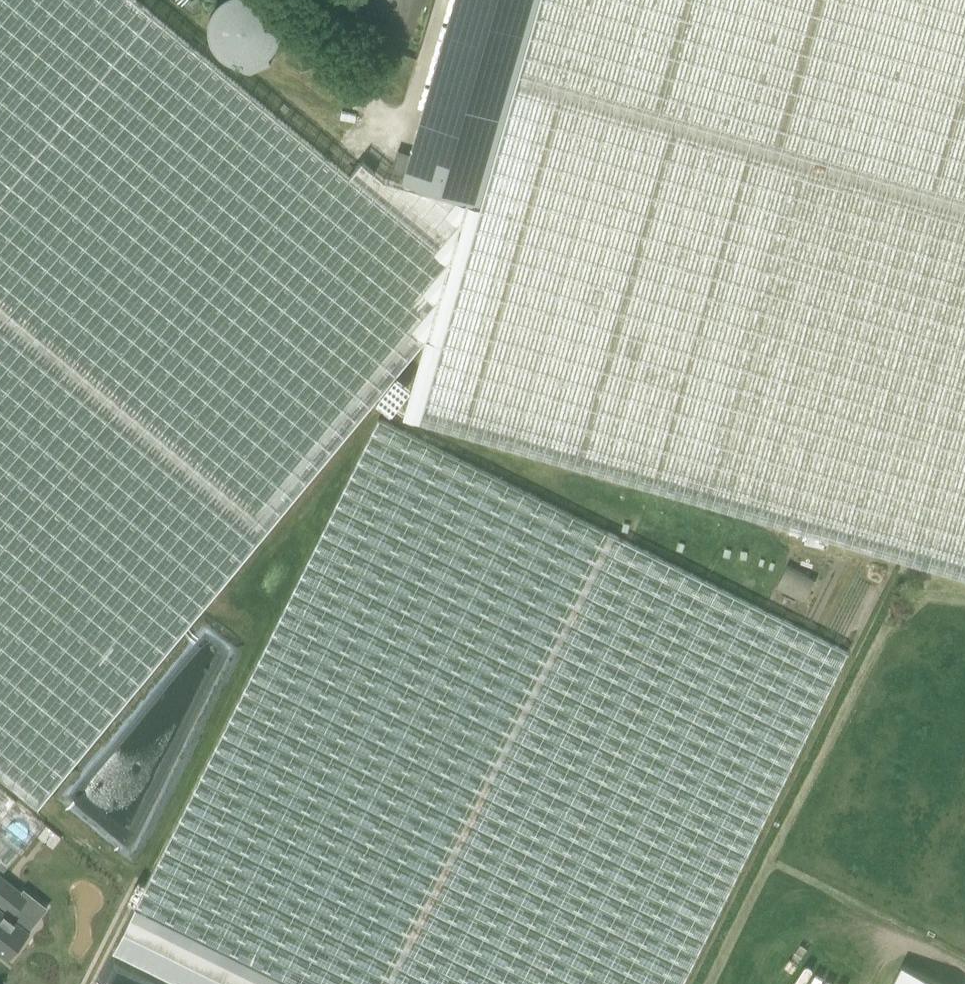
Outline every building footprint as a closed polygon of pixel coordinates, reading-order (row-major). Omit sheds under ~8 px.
[(403,181),(391,181),(363,159),(352,174),(142,0),(0,0),(0,783),(38,816),(425,341),(404,417),(964,577),(964,0),(456,0),(403,181)] [(270,62),(264,49),(279,43),(262,0),(210,0),(207,1),(236,75),(270,62)] [(302,42),(278,69),(335,121),(360,93),(302,42)] [(114,952),(178,983),(683,983),(847,655),(621,543),(623,539),(379,419),(114,952)] [(785,566),(776,588),(805,600),(814,579),(785,566)] [(20,853),(44,823),(0,788),(0,837),(20,853)] [(8,957),(28,932),(36,921),(18,907),(27,897),(21,893),(0,876),(0,902),(1,903),(0,904),(0,951),(8,957)] [(892,983),(939,983),(902,965),(892,983)]
